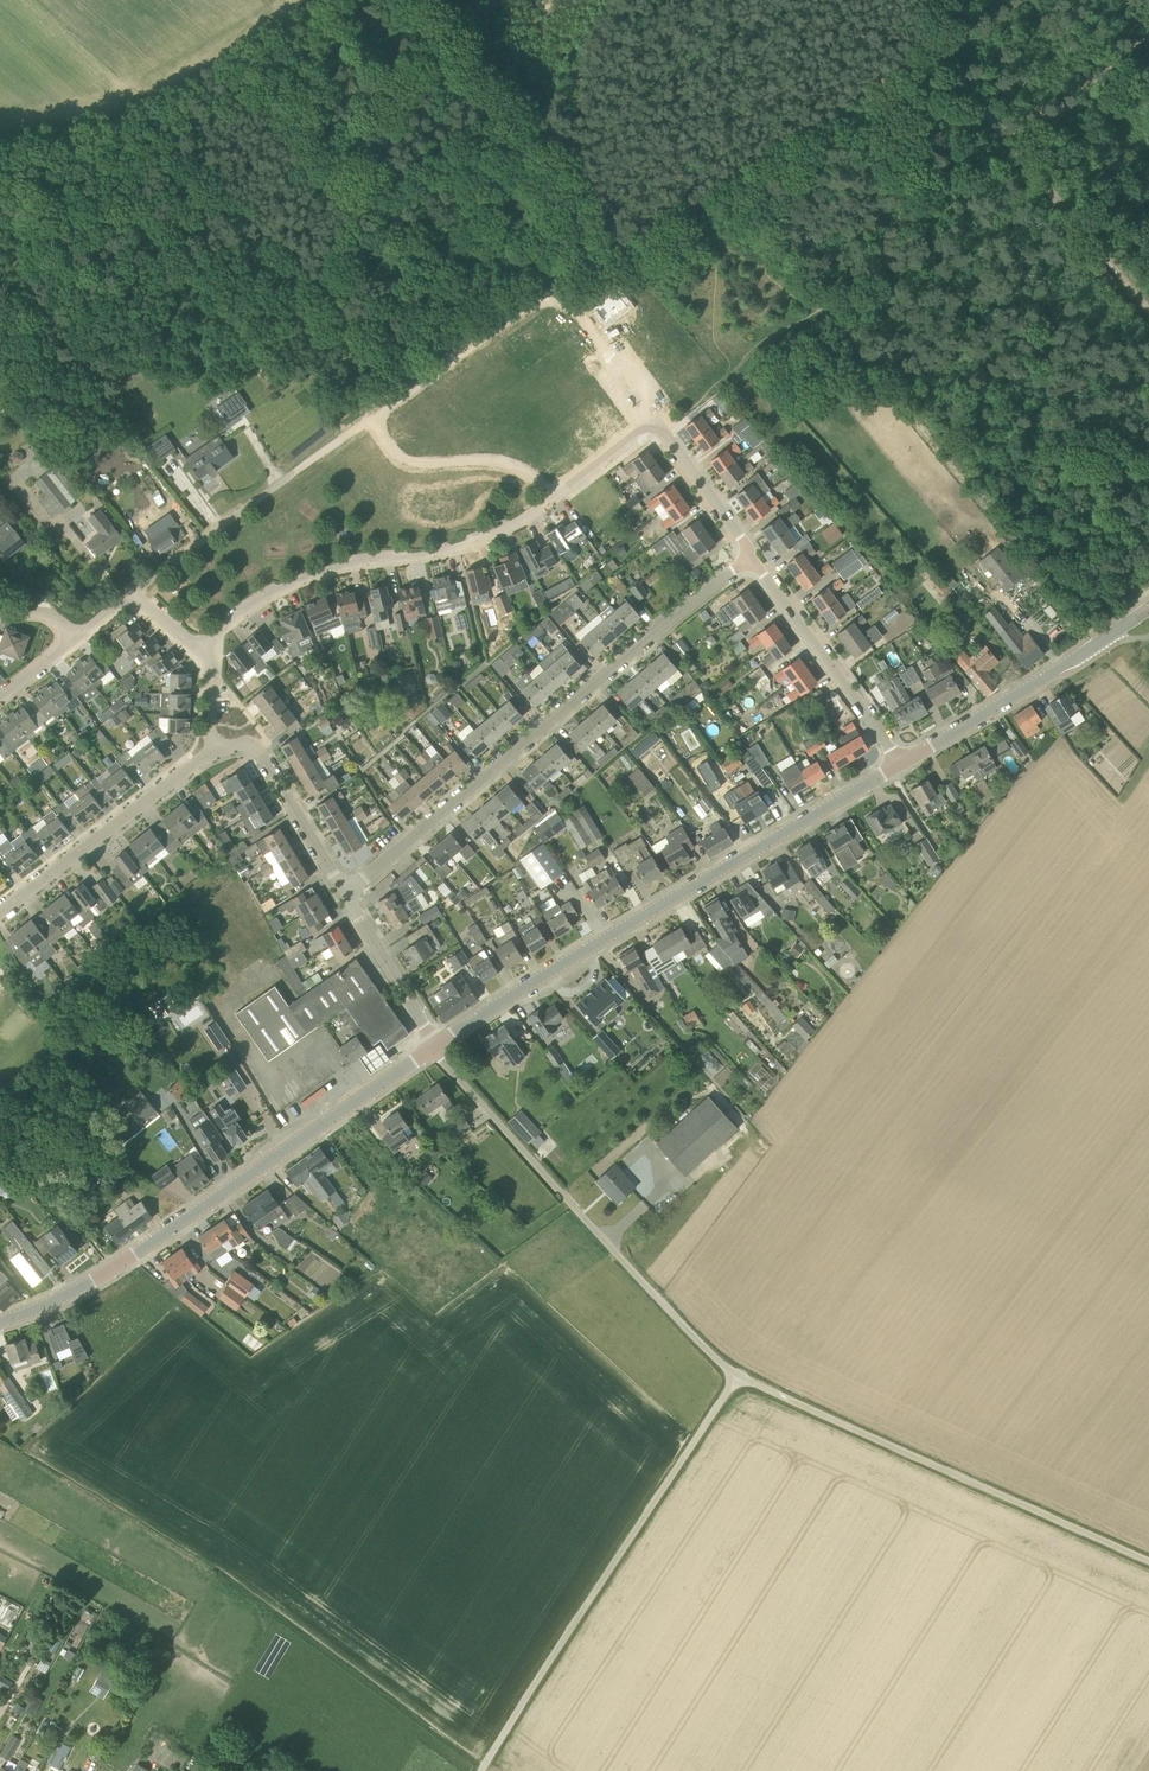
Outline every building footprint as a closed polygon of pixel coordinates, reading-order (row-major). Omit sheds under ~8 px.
[(613,309),(593,327),(605,340),(618,327),(621,330),(633,319),(627,312),(621,318),(613,309)] [(576,375),(559,388),(566,398),(584,386),(576,375)] [(584,386),(566,398),(574,409),(591,396),(584,386)] [(591,396),(574,409),(581,419),(599,407),(591,396)] [(229,398),(218,407),(231,425),(242,417),(243,416),(250,410),(246,404),(243,401),(235,406),(229,398)] [(599,407),(581,419),(589,429),(606,417),(599,407)] [(686,426),(695,438),(710,427),(705,421),(715,414),(710,408),(686,426)] [(606,417),(589,429),(596,440),(614,427),(606,417)] [(733,427),(738,433),(741,431),(751,424),(746,417),(733,427)] [(751,424),(741,431),(754,447),(763,440),(751,424)] [(710,427),(695,438),(704,451),(728,433),(724,427),(714,434),(710,427)] [(41,432),(30,440),(38,450),(49,442),(41,432)] [(166,434),(149,445),(160,461),(177,449),(166,434)] [(234,457),(219,435),(186,458),(200,478),(215,468),(216,470),(234,457)] [(764,440),(745,455),(748,459),(761,449),(771,462),(772,461),(777,457),(764,440)] [(731,456),(740,449),(736,442),(711,461),(720,473),(735,462),(731,456)] [(622,468),(627,474),(637,467),(641,474),(656,463),(647,450),(622,468)] [(11,461),(17,464),(23,460),(22,453),(16,451),(11,455),(11,461)] [(777,457),(772,461),(778,468),(783,465),(777,457)] [(735,462),(720,473),(729,486),(754,467),(749,461),(740,468),(735,462)] [(660,468),(656,463),(641,474),(634,479),(644,493),(651,487),(650,486),(665,475),(660,468)] [(54,517),(66,507),(81,495),(57,464),(36,481),(48,496),(41,501),(54,517)] [(746,507),(761,496),(770,489),(758,472),(748,479),(751,484),(736,495),(746,507)] [(109,475),(102,476),(103,484),(110,483),(109,475)] [(804,491),(797,481),(784,491),(792,500),(804,491)] [(666,508),(681,497),(672,485),(648,503),(652,509),(662,502),(666,508)] [(755,520),(779,502),(775,496),(765,503),(761,496),(746,507),(755,520)] [(666,528),(691,510),(681,497),(666,508),(671,514),(661,522),(666,528)] [(631,498),(625,502),(629,508),(635,504),(631,498)] [(629,509),(633,515),(643,507),(640,502),(629,509)] [(791,508),(788,503),(778,510),(782,515),(791,508)] [(821,507),(814,512),(819,519),(825,514),(821,507)] [(100,509),(97,511),(89,518),(100,532),(89,541),(100,555),(113,544),(115,542),(117,544),(123,539),(100,509)] [(763,530),(771,542),(788,529),(801,520),(795,512),(782,521),(779,517),(762,530),(763,530)] [(673,537),(677,543),(682,550),(706,531),(698,519),(673,537)] [(1,562),(2,561),(26,543),(15,530),(8,521),(0,527),(0,561),(1,562)] [(186,535),(177,522),(157,535),(152,528),(145,533),(160,554),(186,535)] [(835,539),(842,534),(834,522),(826,528),(835,539)] [(560,554),(562,553),(565,557),(568,559),(572,559),(576,557),(577,553),(576,549),(573,545),(576,543),(575,543),(586,536),(577,523),(575,525),(567,530),(562,523),(546,533),(560,554)] [(788,529),(771,542),(780,554),(798,541),(788,529)] [(682,550),(687,556),(691,562),(716,544),(706,531),(682,550)] [(661,539),(653,545),(657,551),(666,545),(661,539)] [(543,551),(537,540),(529,545),(529,546),(523,549),(522,548),(520,549),(531,570),(546,562),(549,567),(558,562),(551,547),(543,551)] [(629,550),(625,544),(616,550),(620,556),(629,550)] [(607,551),(603,545),(598,549),(603,554),(607,551)] [(787,564),(796,577),(811,566),(807,559),(816,552),(812,546),(787,564)] [(1005,590),(1022,577),(998,547),(978,564),(984,571),(988,568),(1005,590)] [(838,572),(856,559),(851,551),(833,564),(838,572)] [(526,577),(515,552),(504,556),(506,561),(494,566),(503,586),(526,577)] [(856,559),(838,572),(844,580),(862,567),(857,559),(856,559)] [(816,572),(811,566),(796,577),(805,589),(833,568),(829,562),(816,572)] [(488,589),(491,589),(489,580),(486,581),(482,566),(466,570),(472,595),(488,591),(488,589)] [(695,567),(689,572),(694,578),(700,574),(695,567)] [(588,577),(594,585),(602,578),(596,570),(588,577)] [(928,577),(932,582),(938,576),(934,572),(928,577)] [(467,604),(464,594),(457,596),(454,583),(452,584),(449,575),(433,578),(435,588),(431,589),(437,611),(467,604)] [(624,597),(629,593),(616,575),(611,579),(624,597)] [(571,577),(565,580),(569,588),(575,584),(571,577)] [(586,592),(594,585),(588,577),(580,584),(586,592)] [(813,598),(822,611),(837,600),(832,594),(845,584),(840,578),(813,598)] [(630,588),(639,600),(649,593),(639,581),(630,588)] [(404,589),(400,590),(404,609),(404,611),(407,620),(426,615),(423,604),(418,582),(414,583),(414,587),(411,587),(404,589)] [(394,606),(391,595),(389,596),(386,585),(372,589),(374,596),(369,597),(375,620),(388,617),(386,608),(394,606)] [(723,607),(728,613),(732,619),(742,612),(757,601),(748,588),(723,607)] [(540,589),(530,595),(538,609),(548,604),(540,589)] [(348,591),(337,594),(339,602),(342,618),(343,623),(344,625),(357,623),(360,622),(362,621),(361,618),(368,616),(363,597),(356,598),(355,592),(349,593),(348,591)] [(877,596),(873,591),(857,602),(861,608),(877,596)] [(501,615),(513,610),(506,592),(494,597),(501,615)] [(574,608),(576,610),(579,597),(576,592),(567,600),(571,604),(574,608)] [(831,623),(856,605),(851,599),(847,593),(837,600),(822,611),(831,623)] [(884,602),(889,608),(897,602),(891,596),(884,602)] [(317,634),(343,623),(342,618),(339,602),(330,605),(326,597),(305,605),(317,634)] [(572,616),(570,615),(565,609),(571,604),(567,600),(551,614),(561,625),(572,616)] [(616,610),(629,626),(641,616),(627,600),(616,610)] [(737,625),(741,632),(766,613),(757,601),(742,612),(747,618),(737,625)] [(576,610),(574,608),(571,604),(565,609),(570,615),(573,613),(576,610)] [(604,620),(617,635),(629,626),(616,610),(615,610),(611,605),(600,615),(604,620)] [(1008,623),(995,606),(985,614),(1015,652),(1014,652),(1026,667),(1044,653),(1028,633),(1024,636),(1012,620),(1008,623)] [(895,608),(884,617),(888,623),(900,614),(895,608)] [(409,628),(407,620),(404,611),(396,613),(400,630),(409,628)] [(283,627),(281,628),(286,639),(293,657),(302,653),(297,640),(310,634),(300,612),(298,613),(285,619),(287,625),(283,627)] [(468,623),(466,613),(458,615),(460,624),(468,623)] [(438,615),(426,618),(431,638),(443,635),(438,615)] [(863,615),(854,621),(838,633),(847,645),(862,633),(858,627),(867,620),(863,615)] [(558,628),(547,616),(531,630),(535,634),(544,626),(551,634),(558,628)] [(617,635),(604,620),(593,630),(606,645),(617,635)] [(108,635),(117,645),(121,642),(125,649),(138,639),(146,633),(137,622),(125,631),(121,625),(108,635)] [(782,636),(773,623),(748,641),(753,647),(763,640),(767,647),(782,636)] [(924,628),(921,623),(909,630),(912,635),(924,628)] [(376,626),(367,628),(371,647),(380,645),(376,626)] [(0,646),(0,650),(21,658),(21,657),(23,657),(24,656),(26,654),(26,651),(24,650),(29,636),(17,631),(17,629),(16,628),(13,627),(11,627),(10,628),(7,627),(0,646)] [(273,646),(278,654),(285,649),(277,637),(270,643),(259,629),(248,638),(256,649),(261,655),(273,646)] [(535,634),(531,630),(523,637),(527,641),(535,634)] [(594,655),(606,645),(593,630),(581,640),(594,655)] [(862,633),(847,645),(856,657),(880,639),(876,633),(867,640),(862,633)] [(736,635),(726,643),(730,648),(731,647),(740,640),(742,639),(739,634),(736,636),(736,635)] [(138,639),(125,649),(134,659),(137,656),(142,663),(155,653),(163,647),(154,636),(142,645),(138,639)] [(782,636),(767,647),(772,653),(762,660),(767,666),(791,648),(782,636)] [(508,650),(516,659),(524,653),(516,643),(508,650)] [(680,644),(674,648),(679,655),(685,650),(680,644)] [(242,645),(227,656),(235,666),(241,674),(253,666),(258,673),(264,669),(268,666),(269,665),(268,664),(261,655),(256,649),(250,655),(243,646),(242,645)] [(180,661),(176,657),(171,650),(159,659),(155,653),(142,663),(151,673),(155,670),(159,677),(180,661)] [(508,650),(500,657),(492,664),(502,676),(510,669),(509,667),(517,660),(516,659),(508,650)] [(568,650),(557,660),(570,675),(582,665),(568,650)] [(984,670),(997,659),(989,650),(974,663),(962,651),(954,658),(987,695),(998,685),(984,670)] [(666,678),(678,668),(664,652),(652,662),(666,678)] [(79,661),(77,662),(97,687),(103,682),(100,678),(111,670),(104,661),(99,665),(93,657),(91,655),(89,656),(84,661),(82,658),(79,661)] [(788,675),(792,681),(808,670),(798,657),(774,676),(778,682),(788,675)] [(926,660),(930,667),(948,698),(961,691),(951,674),(944,679),(941,674),(942,673),(932,657),(926,660)] [(557,660),(545,670),(558,685),(570,675),(557,660)] [(460,661),(451,663),(453,674),(463,672),(460,661)] [(697,666),(693,661),(688,664),(692,669),(697,666)] [(74,668),(67,673),(75,683),(70,687),(77,696),(81,693),(87,701),(99,691),(96,687),(97,687),(77,662),(76,663),(73,665),(74,668)] [(309,668),(304,662),(299,666),(304,673),(309,668)] [(641,672),(654,688),(666,678),(652,662),(641,672)] [(179,686),(184,686),(192,687),(192,673),(188,673),(181,663),(167,675),(166,685),(163,685),(162,693),(171,693),(179,693),(179,686)] [(906,669),(906,668),(903,664),(896,668),(908,687),(914,683),(906,669)] [(912,665),(906,668),(906,669),(914,683),(921,679),(912,665)] [(924,670),(926,674),(929,680),(922,684),(935,706),(948,698),(930,667),(924,670)] [(269,668),(266,671),(271,678),(275,675),(269,668)] [(749,676),(754,683),(766,674),(761,668),(749,676)] [(545,670),(544,670),(533,680),(547,695),(558,685),(545,670)] [(792,701),(817,683),(808,670),(792,681),(797,687),(787,694),(792,701)] [(533,680),(528,673),(527,672),(516,682),(522,690),(535,705),(547,695),(533,680)] [(643,698),(654,688),(641,672),(629,682),(643,698)] [(130,673),(120,681),(128,691),(133,687),(134,677),(130,673)] [(473,680),(476,684),(485,677),(481,673),(473,680)] [(346,681),(342,674),(336,676),(340,684),(346,681)] [(878,684),(883,681),(880,675),(874,678),(878,684)] [(733,685),(728,677),(718,684),(724,692),(733,685)] [(878,684),(877,684),(877,685),(901,726),(912,720),(897,694),(888,678),(883,681),(878,684)] [(678,693),(682,697),(688,703),(703,690),(694,679),(678,693)] [(464,687),(468,691),(476,684),(473,680),(464,687)] [(707,680),(700,685),(705,692),(712,687),(707,680)] [(45,686),(44,688),(63,713),(69,708),(67,704),(77,696),(70,687),(65,691),(64,690),(57,681),(50,686),(48,684),(45,686)] [(629,682),(617,692),(631,708),(638,702),(650,717),(647,719),(651,724),(659,717),(655,712),(643,698),(629,682)] [(253,697),(262,708),(278,695),(270,684),(253,697)] [(41,694),(34,699),(41,709),(36,713),(43,722),(54,714),(57,717),(59,716),(63,713),(44,688),(42,689),(39,691),(41,694)] [(814,693),(818,700),(824,696),(820,689),(814,693)] [(897,694),(912,720),(928,711),(918,695),(910,700),(904,690),(897,694)] [(510,700),(514,696),(509,691),(504,696),(508,701),(510,700)] [(389,692),(382,694),(384,702),(391,701),(389,692)] [(458,692),(449,699),(457,709),(466,702),(458,692)] [(161,714),(178,714),(178,707),(191,707),(191,694),(179,693),(171,693),(162,693),(161,714)] [(674,704),(682,697),(678,693),(670,700),(674,704)] [(1051,702),(1050,703),(1051,703),(1051,704),(1056,712),(1057,714),(1052,717),(1054,721),(1058,727),(1062,734),(1072,728),(1076,725),(1070,715),(1079,709),(1073,700),(1071,701),(1065,693),(1059,697),(1058,696),(1056,698),(1057,699),(1056,699),(1057,699),(1051,703),(1051,702)] [(270,720),(287,707),(278,695),(262,708),(270,720)] [(136,697),(135,705),(148,706),(148,697),(141,697),(136,697)] [(120,698),(114,703),(119,709),(125,704),(120,698)] [(828,703),(824,698),(820,703),(823,707),(828,703)] [(508,701),(498,710),(511,725),(523,716),(510,700),(508,701)] [(107,703),(98,710),(106,720),(116,713),(107,703)] [(433,711),(443,723),(452,715),(443,703),(433,711)] [(592,713),(606,730),(618,720),(604,703),(592,713)] [(1013,716),(1027,737),(1038,729),(1034,723),(1041,719),(1032,704),(1014,716),(1013,716)] [(664,705),(655,712),(659,717),(667,710),(664,705)] [(12,712),(10,714),(29,739),(33,736),(35,734),(32,730),(43,722),(36,713),(31,717),(23,707),(16,712),(15,710),(12,712)] [(279,732),(285,727),(296,718),(287,707),(270,720),(279,732)] [(125,709),(117,714),(124,723),(131,718),(125,709)] [(498,710),(486,720),(500,735),(511,725),(498,710)] [(431,711),(423,717),(433,728),(440,722),(431,711)] [(580,723),(594,739),(606,730),(592,713),(580,723)] [(0,725),(8,735),(2,739),(9,748),(20,740),(23,744),(29,739),(10,714),(8,715),(5,717),(7,720),(0,725)] [(111,724),(114,728),(122,722),(116,715),(108,721),(111,724)] [(159,726),(154,730),(164,743),(169,738),(166,734),(169,731),(178,731),(190,732),(190,718),(173,718),(170,717),(169,726),(159,726)] [(331,723),(328,717),(319,722),(322,728),(331,723)] [(302,726),(296,718),(285,727),(289,734),(302,726)] [(500,735),(486,720),(474,730),(488,745),(500,735)] [(639,734),(628,721),(622,726),(629,735),(621,741),(625,746),(639,734)] [(856,727),(852,721),(844,726),(847,733),(856,727)] [(575,728),(568,733),(573,739),(582,749),(582,750),(588,745),(595,752),(601,747),(594,739),(580,723),(575,728)] [(741,731),(736,723),(732,725),(737,733),(741,731)] [(1098,723),(1095,730),(1102,732),(1105,726),(1098,723)] [(86,728),(80,733),(84,738),(90,733),(86,728)] [(811,738),(817,750),(822,748),(826,745),(823,738),(821,739),(815,729),(808,733),(811,738)] [(95,734),(99,739),(104,734),(101,730),(95,734)] [(154,742),(144,750),(155,765),(166,757),(158,747),(164,743),(154,730),(148,734),(154,742)] [(474,730),(463,740),(476,755),(488,745),(474,730)] [(78,732),(71,737),(76,744),(83,739),(78,732)] [(281,745),(289,758),(304,748),(297,735),(281,745)] [(5,759),(13,753),(9,748),(2,739),(0,736),(0,752),(5,759)] [(844,745),(852,758),(869,749),(861,736),(844,745)] [(1018,737),(1010,743),(1021,757),(1029,751),(1018,737)] [(809,755),(817,750),(811,738),(804,742),(807,748),(806,749),(809,755)] [(973,752),(971,754),(983,776),(997,768),(993,760),(991,757),(1008,746),(1004,739),(987,750),(984,746),(973,752)] [(444,758),(456,772),(467,763),(449,741),(444,745),(450,753),(444,758)] [(558,742),(546,752),(560,769),(565,765),(568,768),(577,760),(571,752),(568,754),(558,742)] [(128,750),(122,754),(131,767),(137,763),(145,773),(155,765),(144,750),(139,743),(138,743),(128,751),(128,750)] [(320,756),(329,751),(326,745),(317,751),(320,756)] [(844,745),(837,749),(828,755),(835,768),(852,758),(844,745)] [(76,746),(72,754),(81,758),(85,750),(76,746)] [(606,754),(610,759),(619,752),(614,747),(606,754)] [(312,760),(305,749),(304,748),(289,758),(296,770),(312,760)] [(761,748),(752,754),(762,767),(769,763),(761,748)] [(432,757),(426,749),(421,753),(445,782),(456,772),(444,758),(438,751),(432,757)] [(332,756),(329,751),(320,756),(324,761),(332,756)] [(722,760),(731,772),(743,763),(734,751),(722,760)] [(546,752),(534,762),(548,778),(560,769),(546,752)] [(51,753),(45,758),(49,764),(55,759),(51,753)] [(426,774),(422,777),(434,791),(445,782),(421,753),(416,757),(423,765),(420,767),(426,774)] [(66,754),(63,757),(67,763),(71,760),(66,754)] [(117,760),(107,768),(112,775),(125,791),(135,783),(126,771),(131,767),(122,754),(116,759),(117,760)] [(606,754),(597,761),(601,766),(610,759),(606,754)] [(983,776),(971,754),(956,762),(956,763),(949,767),(954,776),(961,772),(964,777),(972,772),(977,780),(983,776)] [(296,770),(303,782),(319,772),(312,760),(296,770)] [(818,761),(801,771),(809,784),(825,774),(818,761)] [(548,778),(534,762),(522,772),(529,780),(524,785),(531,793),(542,784),(547,790),(553,785),(548,778)] [(34,763),(28,768),(33,775),(39,771),(34,763)] [(780,772),(785,781),(792,794),(809,784),(801,771),(796,763),(780,772)] [(49,765),(45,768),(50,775),(54,771),(49,765)] [(403,767),(399,771),(406,779),(410,775),(403,767)] [(656,787),(649,778),(639,767),(629,776),(646,796),(656,787)] [(711,767),(701,773),(708,784),(705,785),(710,793),(722,785),(711,767)] [(762,767),(753,772),(759,780),(768,775),(762,767)] [(221,782),(229,794),(236,790),(252,780),(244,768),(229,777),(221,782)] [(579,785),(593,773),(589,768),(575,780),(579,785)] [(412,809),(423,800),(412,786),(406,779),(399,771),(395,775),(401,783),(395,788),(400,795),(412,809)] [(319,772),(303,782),(311,795),(326,786),(327,785),(330,790),(340,784),(337,779),(334,774),(332,775),(323,780),(319,773),(319,772)] [(91,781),(101,793),(106,789),(114,799),(125,791),(112,775),(102,783),(97,776),(91,781)] [(412,786),(423,800),(434,791),(422,777),(412,786)] [(236,790),(243,802),(259,793),(252,780),(236,790)] [(946,801),(940,791),(936,794),(927,780),(914,788),(917,794),(915,795),(927,815),(934,811),(933,809),(946,801)] [(91,781),(85,785),(75,793),(93,816),(103,808),(95,798),(101,793),(91,781)] [(952,781),(942,786),(951,801),(960,796),(952,781)] [(206,782),(193,791),(205,808),(217,801),(206,782)] [(757,815),(768,808),(758,791),(753,794),(746,782),(740,786),(757,815)] [(509,784),(497,794),(511,810),(522,800),(509,784)] [(572,790),(568,786),(560,793),(564,798),(572,790)] [(736,805),(745,821),(757,815),(740,786),(724,795),(731,808),(736,805)] [(317,805),(325,817),(340,808),(336,801),(344,796),(341,790),(317,805)] [(565,800),(564,798),(560,793),(559,792),(551,799),(557,807),(565,800)] [(59,805),(69,818),(74,814),(82,824),(93,816),(75,793),(59,805)] [(243,802),(251,814),(266,805),(259,793),(243,802)] [(383,797),(401,819),(412,809),(400,795),(394,801),(388,793),(383,797)] [(497,794),(485,804),(499,820),(511,810),(497,794)] [(705,795),(698,800),(706,811),(713,806),(705,795)] [(227,812),(236,807),(233,801),(224,806),(227,812)] [(523,824),(527,829),(544,815),(532,801),(525,807),(533,816),(523,824)] [(184,802),(174,810),(188,829),(197,822),(198,821),(203,828),(203,827),(209,823),(202,810),(194,815),(192,813),(184,802)] [(487,830),(499,820),(485,804),(473,814),(487,830)] [(69,818),(59,805),(43,817),(44,818),(61,840),(71,832),(63,822),(69,818)] [(266,805),(251,814),(243,819),(253,836),(262,831),(259,826),(274,817),(266,805)] [(355,816),(364,810),(361,805),(352,811),(355,816)] [(582,847),(602,835),(584,805),(564,817),(582,847)] [(876,811),(866,817),(870,824),(872,827),(877,835),(883,832),(884,833),(902,822),(897,815),(891,805),(885,808),(883,806),(876,811)] [(239,812),(236,807),(227,812),(230,817),(239,812)] [(332,830),(348,820),(340,808),(325,817),(332,830)] [(173,831),(167,836),(176,848),(182,843),(178,837),(188,829),(174,810),(163,818),(173,831)] [(364,810),(355,816),(358,821),(368,816),(364,810)] [(607,813),(601,816),(604,821),(610,818),(607,813)] [(476,840),(482,835),(490,844),(495,839),(487,830),(473,814),(462,824),(476,840)] [(549,816),(533,828),(543,841),(560,829),(549,816)] [(379,824),(382,828),(390,822),(386,817),(379,824)] [(33,825),(27,830),(37,842),(42,838),(50,848),(61,840),(44,818),(33,826),(33,825)] [(355,833),(348,820),(332,830),(340,842),(355,833)] [(714,834),(702,841),(710,857),(710,856),(734,842),(725,827),(723,828),(719,822),(710,827),(714,834)] [(844,822),(825,834),(835,849),(836,848),(837,851),(834,853),(842,866),(846,864),(855,859),(856,858),(855,856),(865,850),(857,836),(853,838),(844,822)] [(518,836),(527,829),(523,824),(514,831),(518,836)] [(288,840),(280,827),(256,842),(262,852),(263,852),(264,854),(288,840)] [(686,851),(694,846),(683,827),(667,836),(671,844),(663,849),(673,866),(689,856),(686,851)] [(170,852),(176,848),(167,836),(161,841),(151,828),(141,836),(155,854),(165,846),(170,852)] [(21,834),(11,842),(16,849),(29,865),(39,857),(31,847),(37,842),(27,830),(21,834)] [(463,846),(452,832),(440,842),(452,856),(459,850),(464,855),(467,860),(476,852),(467,842),(463,846)] [(363,845),(355,833),(340,842),(347,854),(363,845)] [(140,857),(134,861),(143,873),(149,868),(145,862),(155,854),(141,836),(130,844),(140,857)] [(647,882),(662,873),(646,846),(647,845),(642,836),(627,844),(626,843),(613,850),(622,865),(630,860),(628,857),(639,851),(644,861),(637,865),(647,882)] [(500,844),(504,849),(512,842),(508,837),(500,844)] [(8,865),(10,863),(18,873),(29,865),(16,849),(11,842),(9,839),(0,846),(0,861),(5,867),(8,865)] [(230,839),(223,844),(228,851),(235,846),(230,839)] [(917,844),(930,866),(939,860),(925,839),(917,844)] [(279,861),(295,852),(288,840),(264,854),(268,861),(259,866),(262,871),(271,866),(279,861)] [(942,846),(937,852),(948,861),(960,846),(952,840),(945,848),(942,846)] [(227,852),(234,865),(243,859),(240,853),(249,848),(245,841),(227,852)] [(429,851),(440,864),(435,869),(439,873),(443,879),(453,870),(446,861),(452,856),(440,842),(429,851)] [(810,842),(796,851),(805,865),(812,877),(828,868),(825,862),(816,847),(814,848),(813,848),(810,842)] [(541,888),(565,871),(544,843),(521,859),(541,888)] [(495,856),(504,849),(500,844),(491,851),(495,856)] [(591,865),(592,867),(606,859),(600,847),(586,856),(591,865)] [(119,855),(115,858),(125,871),(119,876),(127,888),(134,883),(144,875),(143,873),(134,861),(126,851),(125,850),(119,855)] [(218,851),(213,855),(216,859),(221,856),(218,851)] [(295,852),(279,861),(287,874),(302,864),(295,852)] [(423,856),(416,862),(420,867),(428,861),(423,856)] [(777,862),(764,870),(774,886),(777,892),(786,887),(786,888),(800,880),(789,861),(780,866),(777,862)] [(310,877),(302,864),(287,874),(291,881),(282,886),(285,891),(310,877)] [(274,871),(271,866),(262,871),(266,877),(274,871)] [(610,866),(596,874),(611,899),(625,891),(610,866)] [(394,892),(379,900),(386,913),(402,903),(413,897),(405,885),(403,882),(411,875),(407,869),(398,877),(389,885),(394,892)] [(878,878),(885,887),(894,880),(886,871),(878,878)] [(611,899),(596,874),(583,882),(598,907),(611,899)] [(811,878),(804,884),(816,898),(810,903),(818,913),(825,908),(829,912),(835,907),(831,903),(811,878)] [(842,883),(855,898),(861,893),(848,878),(842,883)] [(117,898),(103,879),(89,889),(83,882),(73,891),(81,902),(85,907),(93,917),(117,898)] [(115,879),(109,883),(118,894),(123,890),(115,879)] [(739,893),(731,899),(735,905),(744,920),(757,912),(760,910),(764,916),(766,918),(769,919),(777,914),(763,898),(760,894),(748,881),(736,889),(739,893)] [(490,892),(487,886),(464,900),(468,906),(490,892)] [(461,889),(456,894),(462,900),(468,896),(461,889)] [(523,889),(516,893),(526,907),(532,903),(523,889)] [(453,890),(448,894),(447,895),(455,905),(459,902),(462,900),(456,894),(453,890)] [(296,907),(301,916),(323,903),(322,902),(324,901),(319,893),(317,894),(316,892),(306,898),(303,892),(291,899),(279,906),(282,912),(288,908),(289,911),(296,907)] [(65,893),(55,901),(74,926),(80,922),(83,926),(94,918),(93,917),(85,907),(81,902),(75,906),(65,893)] [(402,903),(386,913),(394,926),(422,909),(414,896),(413,897),(402,903)] [(277,905),(273,897),(261,904),(265,912),(277,905)] [(718,897),(710,902),(704,905),(724,939),(718,942),(719,943),(729,955),(743,946),(724,915),(728,913),(718,897)] [(494,899),(488,901),(494,911),(499,908),(494,899)] [(54,922),(48,927),(57,939),(64,934),(74,926),(55,901),(44,909),(54,922)] [(465,911),(459,902),(455,905),(454,905),(460,914),(465,911)] [(577,913),(570,902),(560,907),(558,903),(543,913),(557,935),(572,926),(568,919),(577,913)] [(301,916),(312,934),(323,926),(320,920),(329,914),(328,912),(330,911),(326,904),(324,905),(323,903),(301,916)] [(445,911),(441,904),(422,915),(426,922),(445,911)] [(538,914),(534,908),(529,911),(533,917),(538,914)] [(782,910),(781,918),(794,920),(795,912),(782,910)] [(539,915),(532,920),(518,928),(522,935),(532,951),(547,942),(541,931),(547,927),(539,915)] [(438,918),(431,923),(434,927),(441,923),(438,918)] [(41,951),(57,939),(48,927),(42,932),(32,919),(22,926),(41,951)] [(497,949),(508,966),(522,957),(515,945),(521,942),(508,921),(501,925),(506,934),(498,938),(503,946),(497,949)] [(432,944),(432,940),(436,937),(427,923),(416,930),(406,937),(412,945),(404,950),(413,965),(436,950),(432,944)] [(487,941),(477,923),(469,927),(479,945),(487,941)] [(330,946),(346,937),(338,925),(315,939),(319,946),(327,941),(330,946)] [(22,926),(11,935),(12,936),(21,948),(15,952),(24,964),(31,959),(41,951),(22,926)] [(681,927),(668,935),(678,952),(683,949),(687,956),(688,956),(706,945),(699,933),(689,940),(681,927)] [(668,935),(654,944),(661,956),(650,962),(657,974),(676,962),(682,959),(668,935)] [(285,950),(290,947),(287,941),(280,936),(277,938),(285,950)] [(326,959),(329,964),(353,950),(346,937),(330,946),(335,954),(326,959)] [(290,947),(285,950),(287,955),(288,955),(295,968),(308,960),(303,951),(307,949),(302,940),(290,947)] [(877,940),(872,944),(878,951),(883,947),(877,940)] [(106,941),(98,948),(103,955),(112,948),(106,941)] [(796,941),(789,950),(798,957),(805,948),(796,941)] [(735,962),(729,955),(719,943),(710,951),(728,972),(729,970),(738,980),(739,979),(769,1009),(767,1011),(780,1024),(778,1026),(783,1033),(793,1024),(787,1017),(735,962)] [(634,947),(620,955),(629,972),(633,970),(643,987),(648,996),(658,990),(653,981),(643,964),(634,947)] [(457,968),(469,962),(462,949),(450,955),(457,968)] [(470,959),(474,967),(483,981),(499,972),(490,957),(485,950),(470,959)] [(296,991),(305,986),(303,982),(294,968),(295,968),(288,955),(287,955),(274,962),(280,973),(284,971),(296,991)] [(252,1001),(237,1012),(260,1045),(270,1059),(285,1049),(338,1012),(339,1014),(344,1021),(348,1019),(354,1027),(359,1024),(373,1044),(381,1038),(388,1048),(410,1033),(403,1023),(390,1004),(357,957),(324,980),(299,998),(290,1004),(287,1000),(276,985),(264,993),(252,1001)] [(88,958),(78,966),(84,973),(94,965),(88,958)] [(651,963),(646,966),(653,978),(659,989),(665,986),(657,974),(651,963)] [(7,964),(2,967),(7,974),(12,970),(7,964)] [(305,986),(307,989),(324,979),(319,972),(303,982),(305,986)] [(478,999),(467,983),(460,973),(442,985),(449,996),(434,1006),(444,1022),(445,1021),(477,999),(478,999)] [(71,975),(64,980),(67,985),(74,980),(71,975)] [(577,1004),(576,1004),(595,1025),(605,1016),(606,1018),(609,1019),(612,1018),(616,1015),(617,1012),(616,1009),(614,1008),(624,999),(606,977),(605,978),(595,987),(592,989),(595,991),(591,994),(589,992),(587,994),(586,995),(577,1004)] [(62,981),(54,983),(55,990),(63,989),(62,981)] [(717,996),(714,1004),(731,1011),(728,1013),(783,1073),(787,1070),(733,1010),(738,1007),(735,1003),(717,996)] [(159,999),(149,1006),(159,1021),(169,1014),(159,999)] [(749,999),(742,1004),(748,1014),(755,1009),(749,999)] [(529,1016),(527,1017),(543,1039),(544,1038),(559,1028),(556,1024),(564,1019),(561,1014),(555,1005),(546,1011),(543,1008),(539,1011),(538,1010),(529,1016)] [(699,1019),(693,1009),(682,1016),(690,1027),(695,1024),(693,1022),(699,1019)] [(794,1010),(787,1017),(793,1024),(801,1017),(794,1010)] [(681,1018),(677,1020),(684,1032),(688,1029),(681,1018)] [(814,1031),(802,1018),(794,1025),(806,1038),(814,1031)] [(231,1042),(216,1021),(204,1029),(219,1050),(231,1042)] [(357,1035),(341,1047),(351,1062),(368,1050),(366,1048),(373,1044),(359,1024),(354,1027),(353,1029),(357,1035)] [(509,1067),(525,1056),(504,1024),(483,1039),(494,1056),(499,1053),(509,1067)] [(592,1037),(594,1040),(610,1058),(619,1050),(601,1029),(592,1037)] [(759,1049),(750,1039),(746,1042),(755,1052),(759,1049)] [(808,1043),(805,1039),(797,1050),(800,1053),(808,1043)] [(785,1040),(777,1047),(786,1057),(796,1048),(789,1040),(786,1042),(785,1040)] [(565,1061),(554,1045),(544,1052),(556,1068),(563,1063),(565,1061)] [(563,1063),(556,1068),(569,1086),(579,1080),(565,1061),(563,1063)] [(235,1083),(240,1091),(249,1085),(237,1068),(224,1076),(231,1086),(235,1083)] [(425,1094),(417,1099),(425,1111),(433,1106),(435,1108),(442,1102),(448,1111),(454,1106),(449,1098),(439,1083),(424,1093),(425,1094)] [(749,1092),(743,1097),(746,1100),(752,1095),(749,1092)] [(682,1173),(734,1126),(706,1095),(654,1142),(682,1173)] [(140,1124),(153,1113),(142,1100),(129,1111),(140,1124)] [(240,1117),(233,1106),(225,1112),(219,1105),(210,1111),(235,1145),(239,1142),(239,1143),(248,1136),(236,1120),(240,1117)] [(173,1110),(164,1114),(168,1122),(177,1117),(173,1110)] [(520,1110),(509,1120),(529,1143),(541,1132),(520,1110)] [(384,1137),(394,1152),(410,1140),(407,1137),(413,1132),(398,1111),(384,1121),(392,1134),(386,1138),(384,1136),(384,1137)] [(448,1127),(453,1135),(469,1124),(464,1117),(448,1127)] [(228,1154),(219,1141),(223,1138),(210,1119),(195,1129),(206,1146),(204,1147),(215,1162),(228,1154)] [(539,1134),(531,1141),(537,1148),(545,1141),(539,1134)] [(331,1161),(320,1146),(303,1158),(319,1180),(330,1194),(336,1190),(320,1169),(331,1161)] [(429,1152),(435,1159),(441,1153),(435,1147),(429,1152)] [(302,1183),(308,1178),(323,1199),(330,1194),(319,1180),(303,1158),(286,1170),(298,1186),(301,1183),(302,1184),(302,1183)] [(102,1160),(96,1168),(109,1178),(114,1170),(102,1160)] [(196,1160),(178,1172),(179,1173),(189,1187),(193,1193),(193,1192),(210,1180),(196,1161),(196,1160)] [(152,1175),(162,1189),(178,1177),(167,1163),(152,1175)] [(617,1203),(632,1189),(619,1175),(622,1172),(615,1164),(597,1180),(617,1203)] [(425,1170),(417,1177),(425,1184),(432,1177),(425,1170)] [(269,1189),(256,1197),(272,1220),(284,1211),(269,1189)] [(295,1193),(285,1200),(296,1215),(310,1206),(295,1193)] [(272,1220),(256,1197),(243,1206),(259,1229),(272,1220)] [(120,1216),(106,1226),(117,1242),(153,1217),(141,1201),(131,1208),(126,1201),(115,1208),(120,1216)] [(349,1219),(344,1212),(343,1211),(333,1218),(341,1229),(349,1219)] [(220,1222),(212,1228),(222,1243),(223,1243),(228,1250),(228,1251),(235,1247),(249,1237),(249,1238),(249,1241),(250,1243),(254,1240),(240,1221),(240,1222),(234,1225),(234,1226),(236,1229),(234,1230),(231,1227),(225,1219),(220,1222)] [(52,1268),(12,1220),(1,1229),(20,1251),(10,1259),(32,1287),(43,1278),(41,1276),(52,1268)] [(46,1233),(34,1242),(44,1255),(51,1249),(62,1262),(62,1263),(77,1251),(71,1243),(74,1241),(69,1235),(66,1237),(66,1236),(57,1226),(55,1227),(56,1228),(57,1227),(60,1230),(50,1238),(47,1235),(48,1234),(48,1233),(46,1234),(46,1233)] [(295,1238),(286,1232),(280,1227),(272,1232),(280,1244),(287,1249),(295,1238)] [(212,1228),(199,1237),(215,1260),(228,1250),(223,1243),(222,1243),(212,1228)] [(334,1240),(338,1232),(332,1229),(328,1237),(334,1240)] [(183,1248),(173,1255),(189,1278),(202,1270),(192,1256),(190,1257),(183,1248)] [(171,1278),(163,1285),(181,1299),(182,1298),(188,1290),(183,1283),(189,1278),(173,1255),(170,1257),(168,1258),(163,1262),(169,1271),(167,1273),(171,1278)] [(3,1307),(5,1309),(20,1294),(12,1285),(14,1283),(10,1279),(1,1269),(0,1270),(0,1304),(3,1307)] [(248,1297),(250,1294),(255,1286),(235,1271),(227,1282),(248,1297)] [(237,1309),(245,1297),(228,1285),(219,1297),(237,1309)] [(311,1292),(318,1296),(321,1290),(314,1286),(311,1292)] [(54,1334),(50,1336),(57,1352),(61,1359),(75,1354),(78,1362),(90,1357),(78,1337),(72,1340),(64,1323),(51,1329),(54,1334)] [(7,1344),(13,1361),(27,1357),(29,1363),(41,1359),(36,1343),(36,1342),(27,1345),(25,1338),(7,1344)] [(60,1362),(55,1364),(58,1371),(63,1369),(60,1362)] [(1,1387),(3,1390),(20,1416),(23,1419),(32,1413),(7,1376),(0,1385),(0,1386),(1,1387)] [(26,1637),(33,1640),(39,1629),(33,1625),(26,1637)] [(51,1651),(55,1653),(62,1641),(58,1639),(51,1651)] [(69,1650),(66,1655),(73,1659),(76,1654),(69,1650)] [(102,1673),(91,1691),(104,1699),(115,1681),(102,1673)] [(4,1677),(0,1684),(0,1685),(9,1690),(13,1683),(4,1677)] [(35,1695),(26,1710),(32,1714),(41,1699),(35,1695)] [(17,1702),(13,1710),(20,1714),(25,1707),(17,1702)] [(50,1735),(57,1739),(63,1729),(56,1725),(50,1735)] [(13,1734),(1,1755),(9,1759),(10,1760),(22,1739),(13,1734)] [(71,1748),(59,1741),(47,1762),(52,1766),(49,1770),(57,1770),(71,1748)] [(16,1769),(20,1770),(22,1770),(26,1763),(20,1760),(16,1769)] [(149,1770),(137,1762),(131,1770),(148,1770),(149,1770)]
